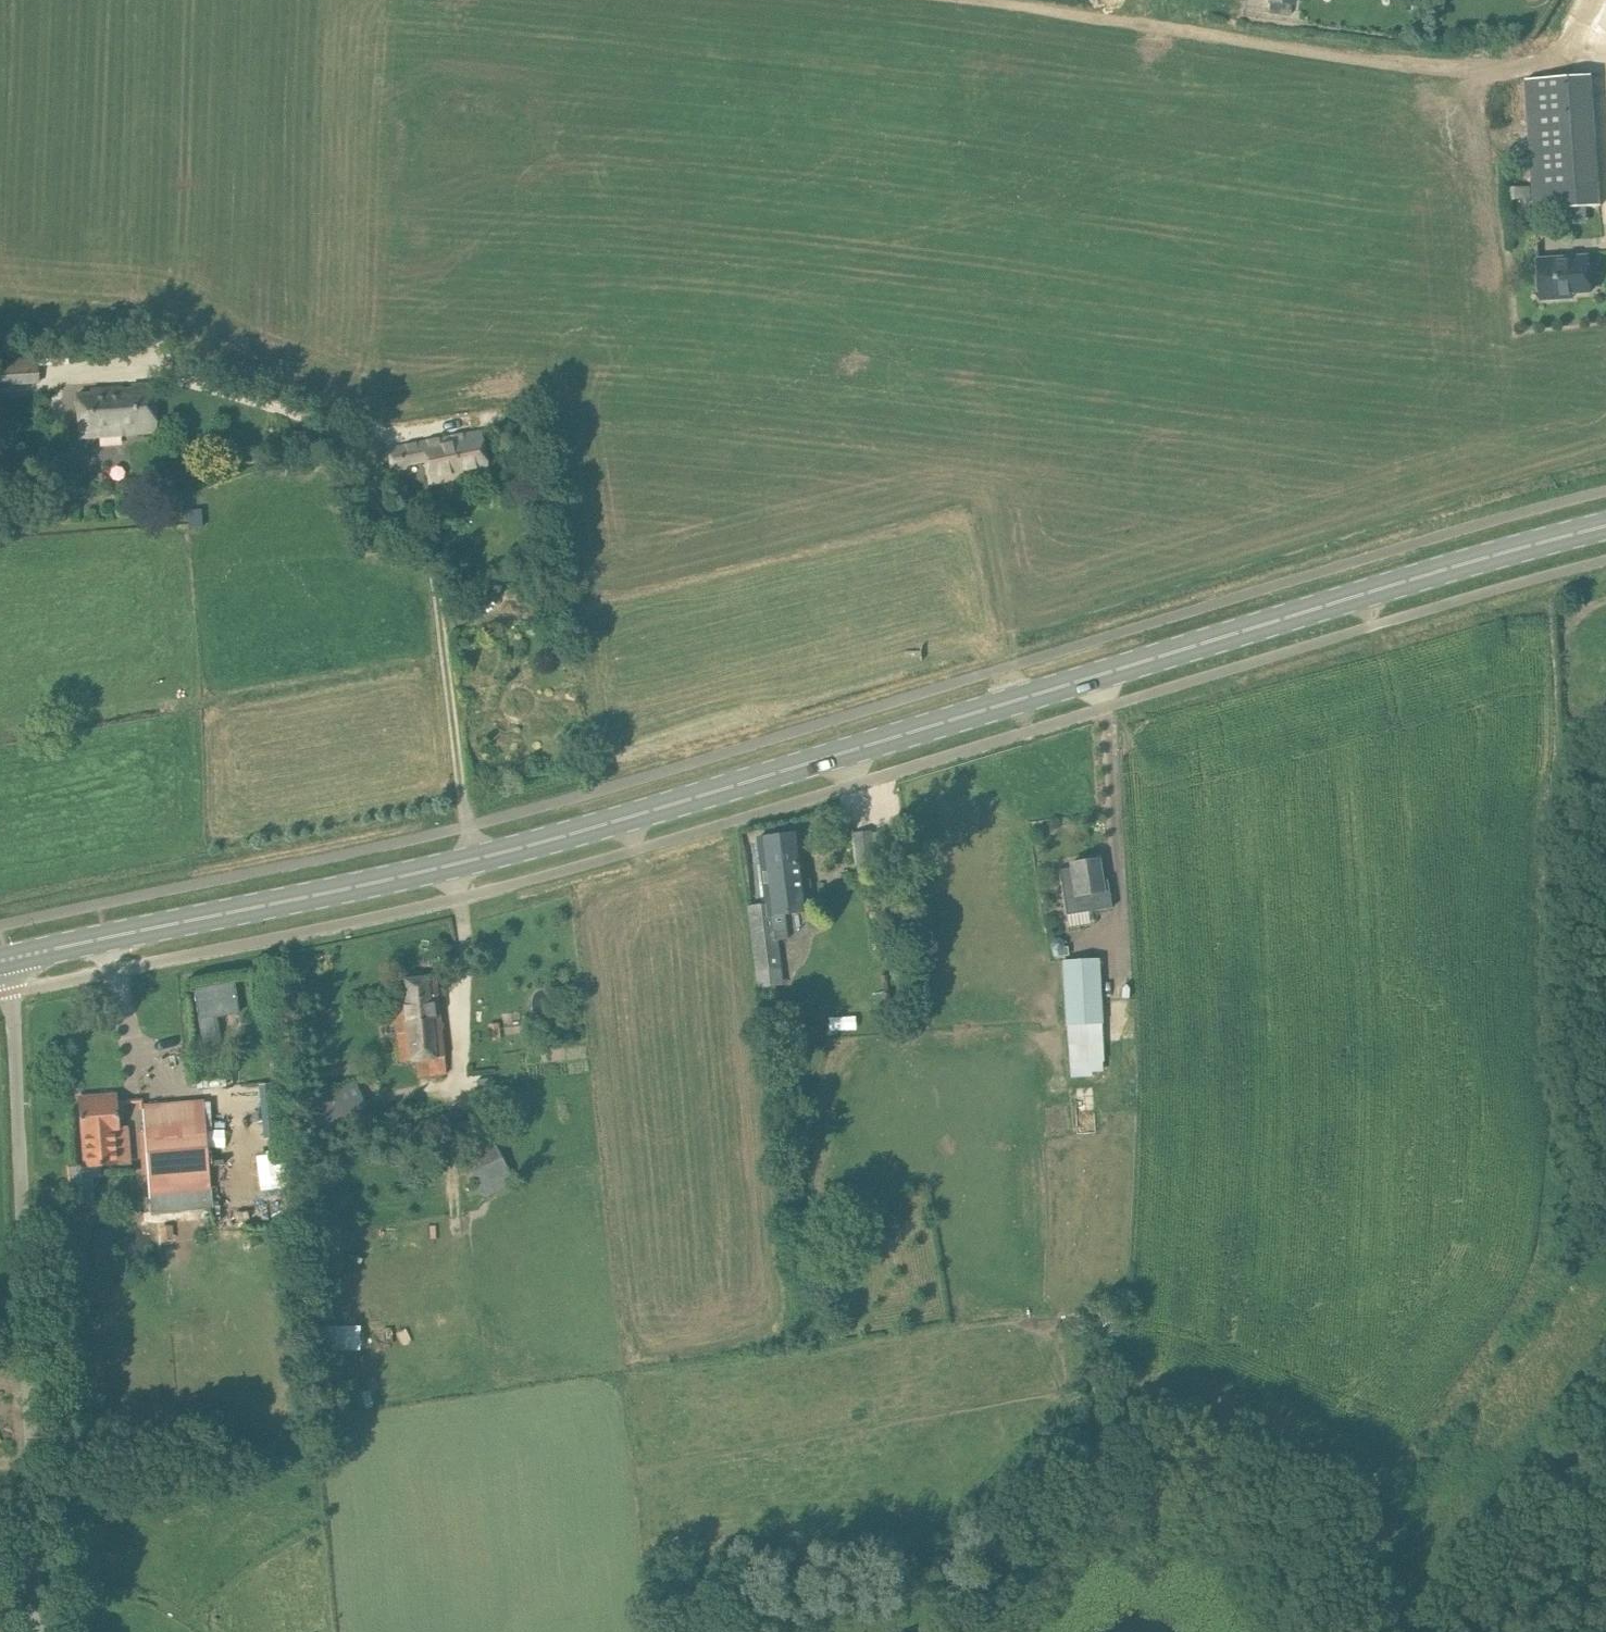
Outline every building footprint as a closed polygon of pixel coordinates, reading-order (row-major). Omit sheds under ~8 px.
[(1593,75),(1526,79),(1534,210),(1602,206),(1593,75)] [(1530,196),(1529,184),(1507,185),(1508,197),(1530,196)] [(1591,291),(1589,257),(1539,260),(1541,299),(1561,298),(1561,293),(1591,291)] [(40,384),(38,354),(0,357),(0,386),(40,384)] [(131,383),(131,385),(90,389),(90,393),(76,394),(80,437),(157,430),(152,382),(131,383)] [(386,450),(390,466),(424,459),(429,483),(488,470),(479,430),(386,450)] [(383,538),(383,537),(382,536),(382,534),(381,533),(380,532),(378,532),(377,531),(376,531),(374,532),(373,532),(372,533),(371,534),(370,535),(370,537),(370,538),(370,539),(370,541),(371,542),(372,543),(374,544),(375,544),(377,544),(378,544),(379,543),(381,542),(382,541),(382,540),(383,538)] [(869,831),(869,829),(852,832),(858,868),(889,863),(883,828),(869,831)] [(778,976),(777,971),(783,970),(779,939),(789,938),(785,913),(810,910),(798,833),(756,840),(765,902),(747,904),(757,978),(778,976)] [(1098,858),(1071,863),(1071,866),(1059,868),(1066,914),(1113,907),(1108,877),(1101,878),(1098,858)] [(1099,960),(1064,962),(1068,1027),(1102,1025),(1099,960)] [(416,1060),(417,1076),(445,1072),(436,976),(395,981),(398,1005),(393,1006),(401,1061),(416,1060)] [(238,1012),(233,981),(195,987),(200,1019),(238,1012)] [(829,1016),(830,1029),(856,1028),(855,1014),(829,1016)] [(489,1023),(490,1040),(501,1039),(499,1022),(489,1023)] [(331,1129),(369,1113),(355,1082),(318,1096),(331,1129)] [(118,1127),(115,1100),(79,1104),(82,1134),(84,1134),(87,1166),(107,1164),(119,1162),(115,1128),(118,1127)] [(150,1195),(213,1190),(203,1100),(143,1105),(150,1195)] [(515,1182),(491,1137),(461,1153),(485,1198),(515,1182)] [(321,1350),(361,1348),(360,1322),(320,1324),(321,1350)]
